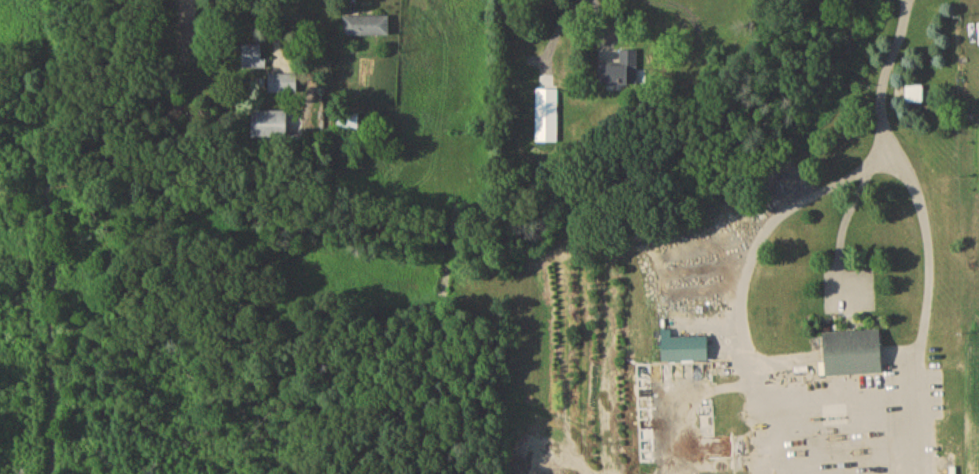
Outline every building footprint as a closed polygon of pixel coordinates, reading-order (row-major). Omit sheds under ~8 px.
[(391,20),(344,20),(344,39),(391,39),(391,20)] [(266,72),(266,48),(243,48),(243,72),(266,72)] [(639,54),(622,54),(622,69),(604,69),(604,90),(640,90),(639,54)] [(301,77),(270,77),(270,96),(301,96),(301,77)] [(924,89),(907,89),(907,106),(924,106),(924,89)] [(558,139),(558,92),(537,92),(537,139),(558,139)] [(256,115),(256,141),(289,141),(289,115),(256,115)] [(363,134),(363,118),(340,118),(340,134),(363,134)] [(665,365),(710,365),(710,341),(675,341),(675,333),(665,333),(665,365)] [(827,336),(828,379),(885,378),(884,334),(827,336)]
